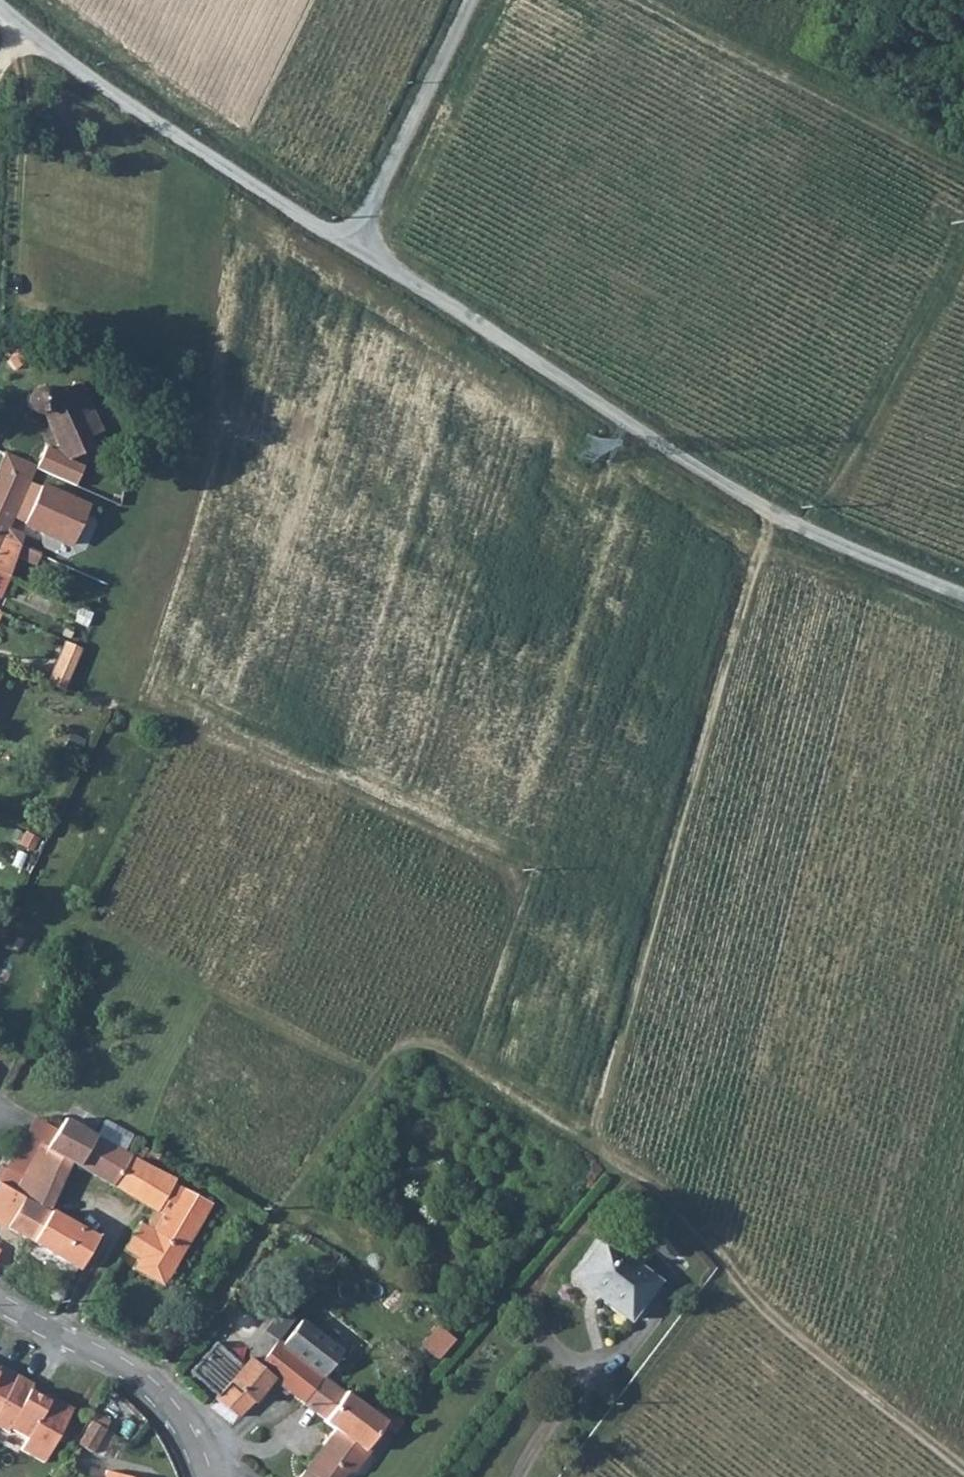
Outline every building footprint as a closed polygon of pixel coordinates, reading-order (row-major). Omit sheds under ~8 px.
[(11,346),(0,353),(0,354),(5,362),(17,355),(11,346)] [(51,457),(58,470),(90,453),(58,395),(49,399),(48,399),(45,395),(41,392),(36,391),(31,392),(27,394),(24,398),(21,403),(20,408),(21,412),(24,417),(27,420),(32,422),(37,423),(42,421),(62,450),(51,457)] [(29,484),(36,467),(5,454),(0,466),(0,471),(29,484)] [(32,486),(29,484),(0,471),(0,538),(18,546),(23,536),(9,529),(12,522),(24,527),(39,491),(32,486)] [(0,538),(0,571),(9,575),(15,561),(35,569),(41,556),(18,546),(0,538)] [(3,589),(9,575),(0,571),(0,588),(3,589)] [(71,644),(68,654),(84,660),(88,651),(71,644)] [(68,654),(58,679),(75,685),(84,660),(68,654)] [(58,679),(54,688),(72,692),(75,685),(58,679)] [(129,1155),(66,1120),(49,1151),(39,1146),(24,1175),(6,1166),(0,1178),(0,1187),(48,1211),(72,1165),(111,1186),(129,1155)] [(111,1186),(134,1198),(152,1167),(129,1155),(111,1186)] [(185,1185),(152,1167),(134,1198),(156,1211),(149,1223),(143,1221),(125,1251),(138,1258),(132,1269),(165,1287),(213,1202),(184,1187),(185,1185)] [(32,1243),(48,1211),(0,1187),(0,1226),(32,1243)] [(32,1243),(79,1269),(96,1238),(48,1211),(32,1243)] [(608,1300),(636,1263),(603,1240),(577,1275),(604,1294),(604,1297),(608,1300)] [(635,1318),(662,1281),(636,1263),(608,1300),(635,1318)] [(240,1418),(273,1381),(304,1406),(327,1376),(344,1353),(300,1320),(284,1342),(268,1330),(244,1364),(217,1343),(192,1372),(218,1395),(216,1398),(240,1418)] [(14,1366),(0,1359),(0,1393),(14,1366)] [(32,1375),(14,1366),(0,1393),(0,1420),(6,1424),(9,1419),(28,1429),(21,1440),(43,1452),(72,1399),(54,1389),(53,1392),(30,1379),(32,1375)] [(364,1451),(368,1452),(390,1422),(380,1414),(327,1376),(304,1406),(327,1420),(328,1425),(337,1430),(303,1476),(345,1476),(364,1451)] [(85,1445),(98,1423),(84,1414),(70,1436),(85,1445)]
